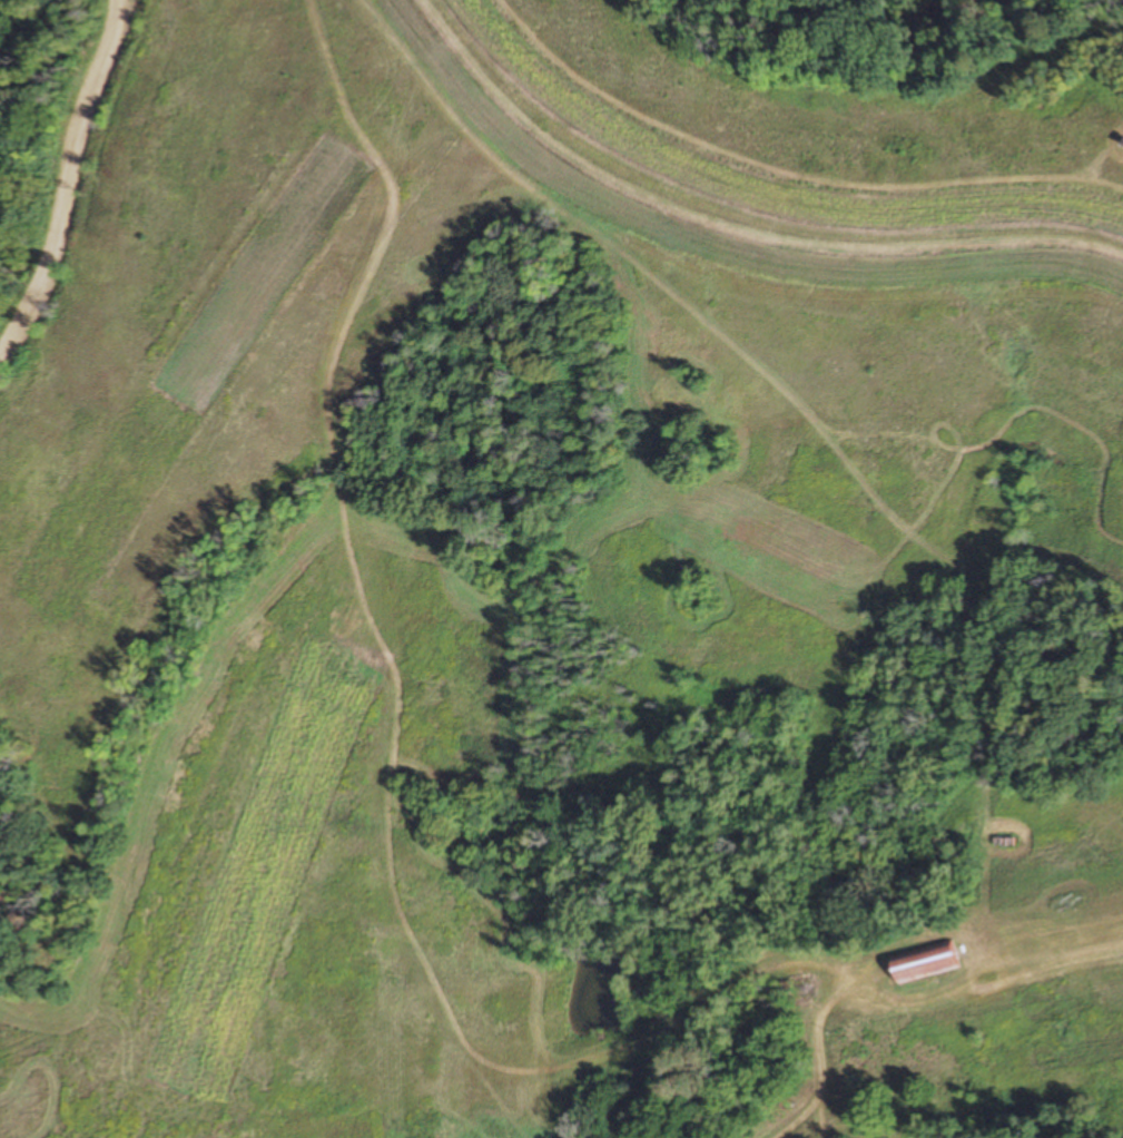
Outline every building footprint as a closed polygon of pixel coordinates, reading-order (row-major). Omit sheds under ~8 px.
[(895,984),(965,967),(958,940),(888,958),(895,984)]
